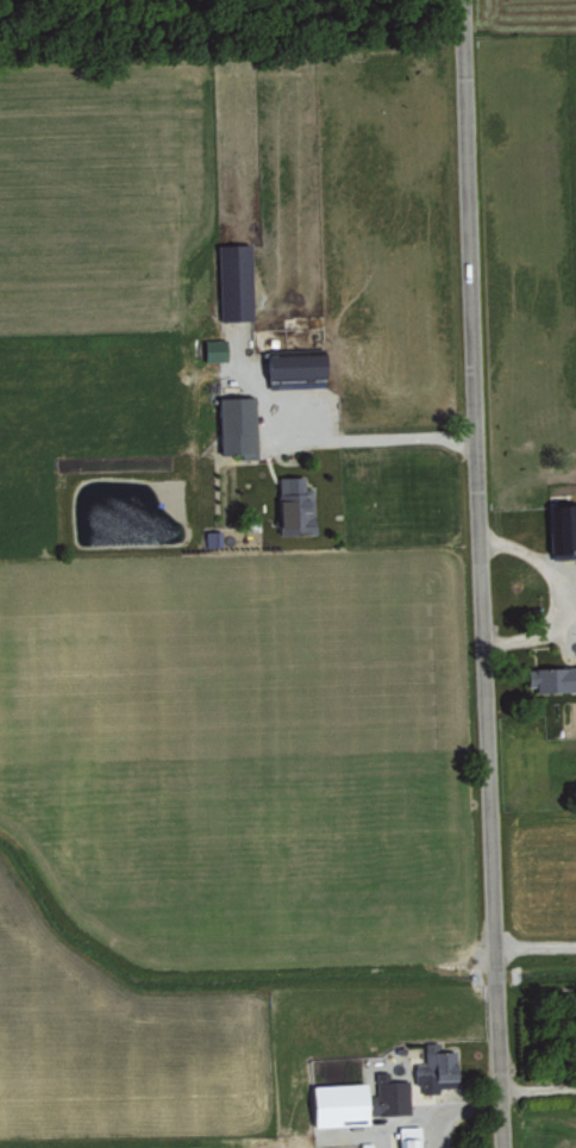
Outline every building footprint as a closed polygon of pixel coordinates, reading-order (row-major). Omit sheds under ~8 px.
[(253,320),(251,244),(219,245),(220,321),(253,320)] [(226,360),(226,339),(204,339),(204,361),(226,360)] [(323,354),(267,355),(267,380),(324,379),(323,354)] [(220,456),(257,455),(255,396),(219,398),(220,456)] [(312,488),(304,488),(304,476),(278,477),(279,534),(314,534),(312,488)] [(551,504),(552,556),(575,556),(575,504),(551,504)] [(222,546),(221,530),(205,531),(206,546),(222,546)] [(529,693),(575,692),(575,667),(528,668),(529,693)] [(456,1049),(440,1050),(439,1041),(424,1041),(425,1063),(414,1063),(414,1083),(422,1082),(422,1091),(437,1091),(437,1086),(457,1085),(456,1049)] [(408,1079),(390,1079),(389,1070),(373,1071),(374,1113),(409,1112),(408,1079)] [(367,1123),(366,1082),(312,1084),(313,1125),(367,1123)] [(419,1124),(398,1125),(399,1147),(420,1147),(419,1124)]
